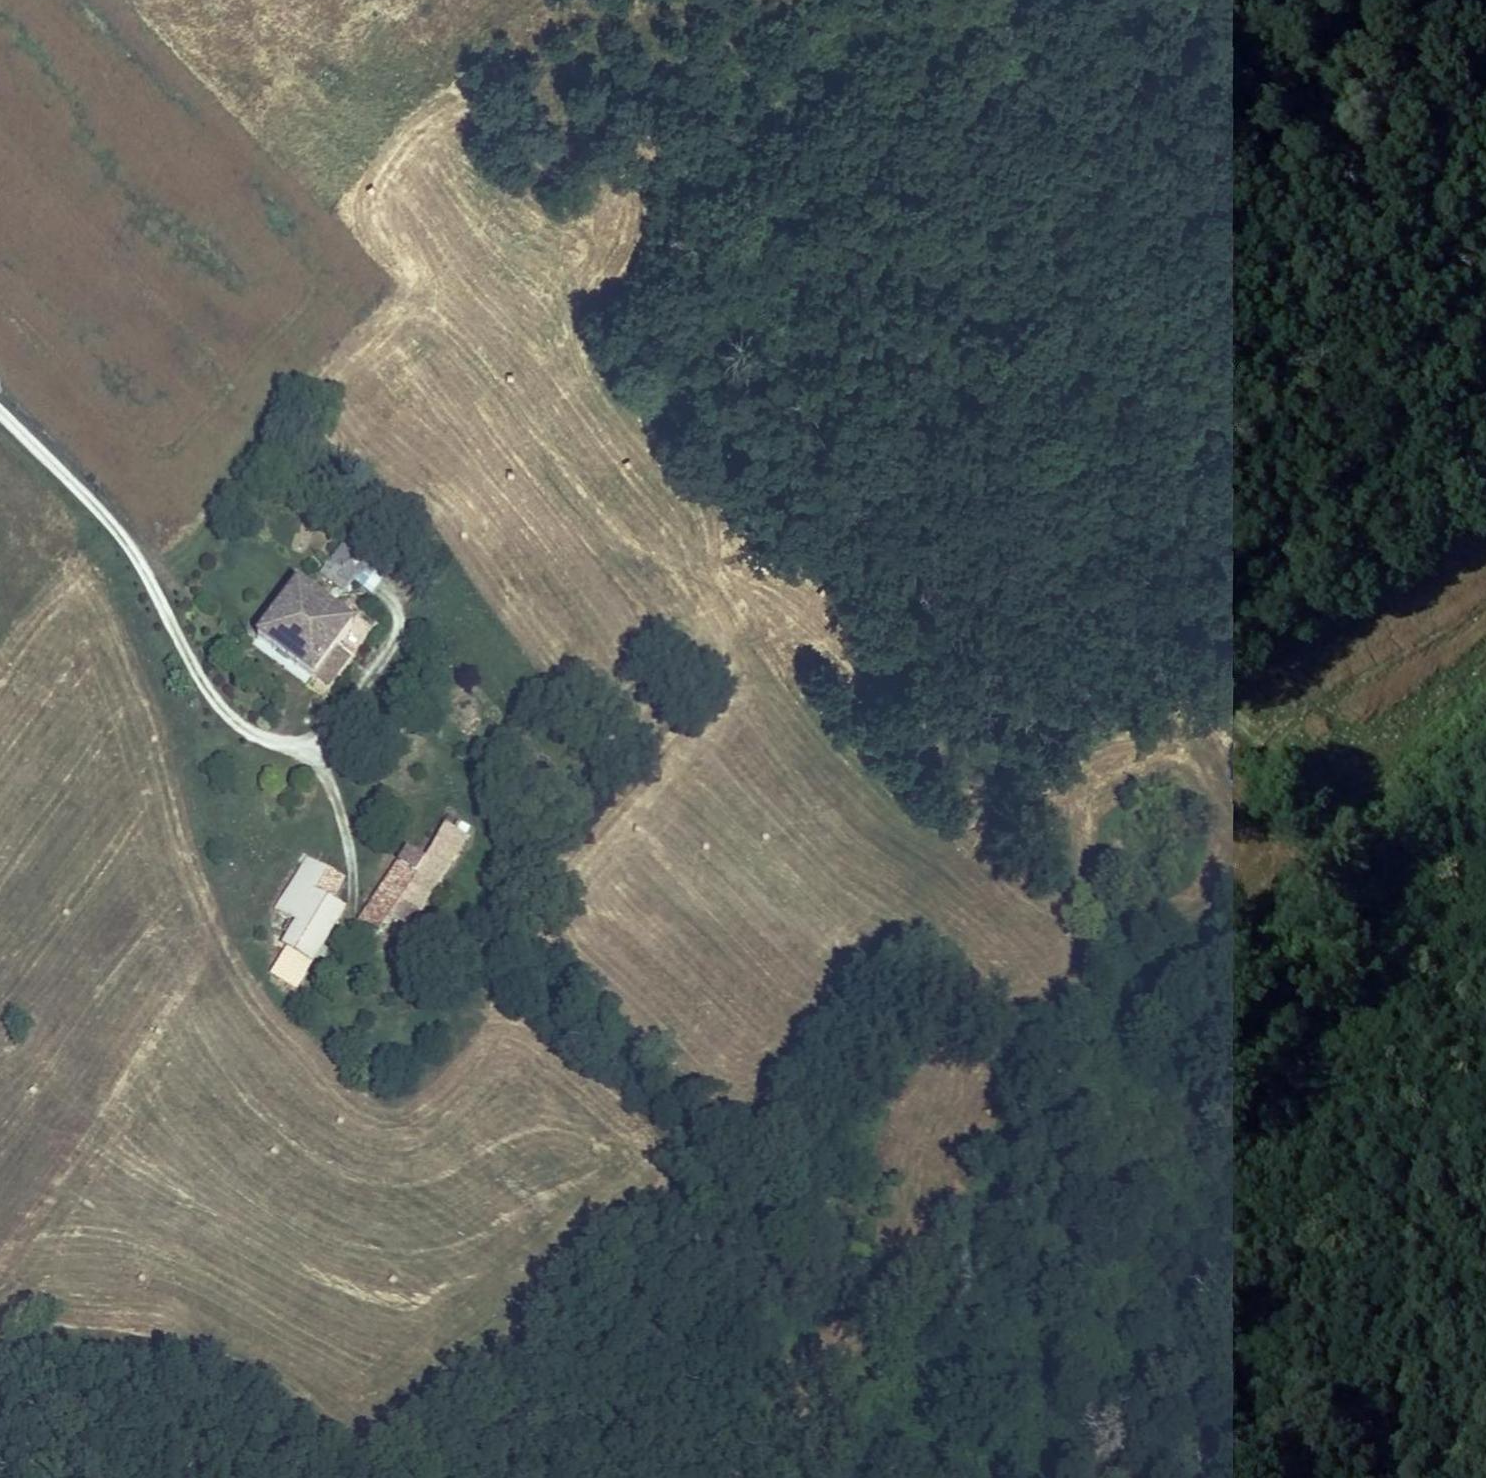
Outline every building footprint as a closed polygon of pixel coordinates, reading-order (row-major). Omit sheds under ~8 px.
[(358,521),(343,540),(362,557),(377,539),(358,521)] [(343,540),(341,539),(313,573),(337,592),(346,581),(364,558),(362,557),(343,540)] [(380,554),(372,564),(383,574),(391,564),(380,554)] [(372,564),(364,558),(346,581),(364,596),(383,574),(372,564)] [(326,650),(346,624),(345,624),(291,580),(250,631),(304,679),(306,676),(320,686),(339,659),(326,650)] [(420,863),(388,914),(408,927),(462,841),(442,828),(420,863)] [(404,853),(361,922),(377,931),(388,914),(420,863),(404,853)] [(304,864),(292,883),(324,904),(336,884),(304,864)] [(324,904),(292,883),(274,912),(295,925),(321,942),(339,913),(324,904)] [(321,942),(295,925),(280,948),(284,951),(307,964),(321,942)] [(307,964),(284,951),(268,977),(290,991),(307,964)]
